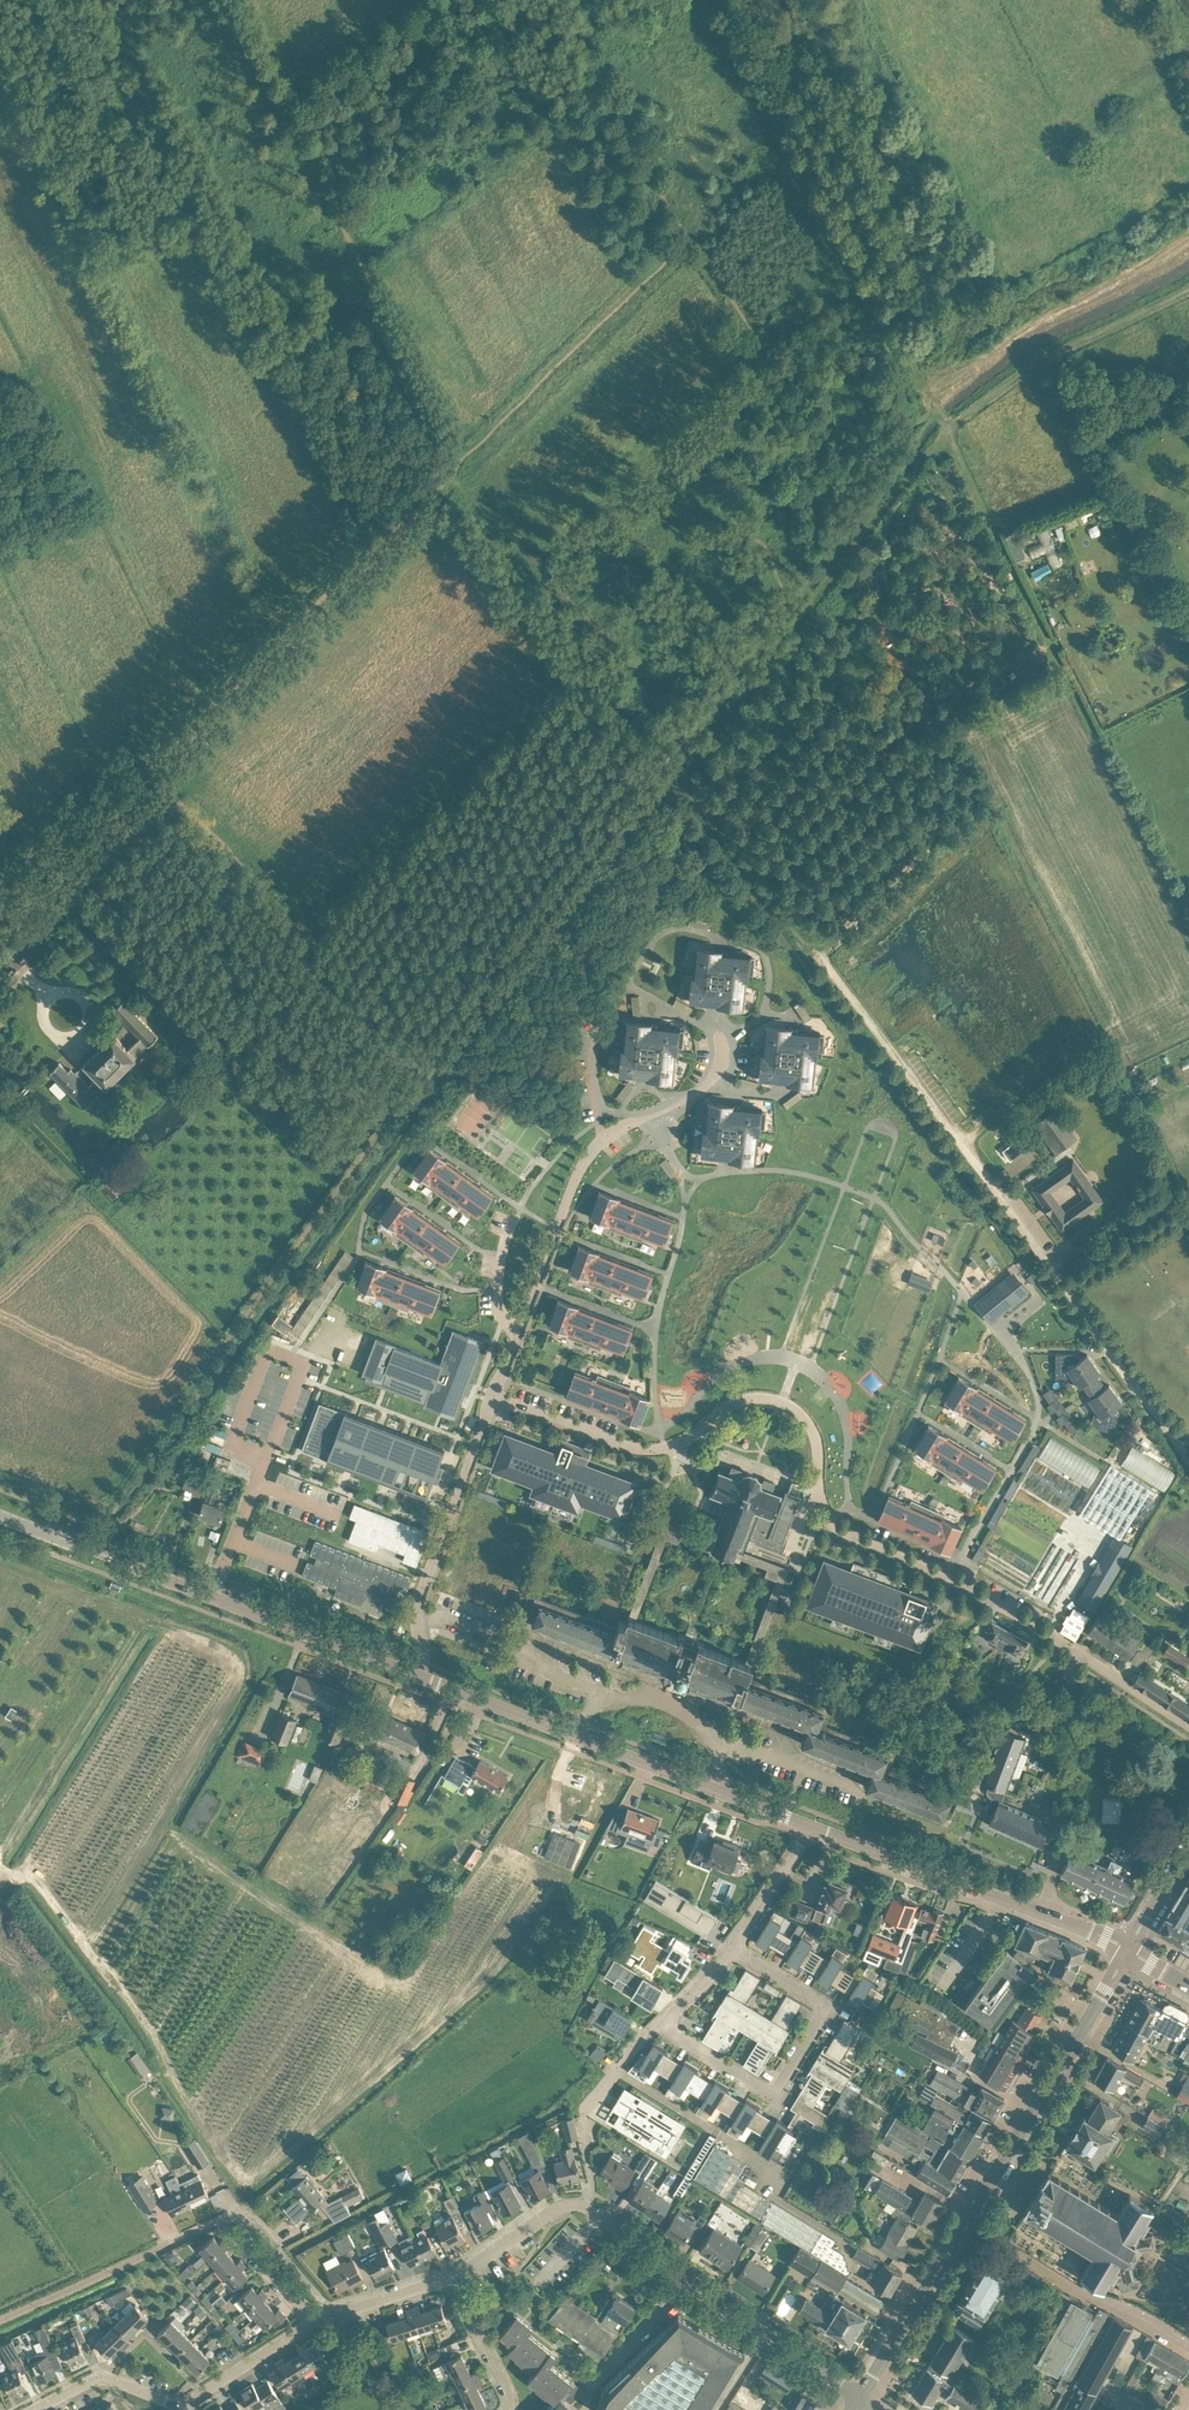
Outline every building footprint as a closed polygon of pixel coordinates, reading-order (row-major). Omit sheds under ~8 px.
[(1076,517),(1063,522),(1067,530),(1079,524),(1076,517)] [(1020,530),(1024,538),(1032,534),(1029,527),(1020,530)] [(1036,578),(1052,570),(1049,563),(1032,571),(1036,578)] [(695,918),(693,926),(708,929),(709,921),(695,918)] [(65,945),(65,950),(68,952),(72,951),(73,947),(70,944),(65,945)] [(696,949),(693,975),(720,978),(722,951),(696,949)] [(722,951),(720,978),(746,980),(747,974),(753,975),(755,958),(748,957),(749,954),(722,951)] [(693,975),(691,1001),(717,1004),(720,978),(693,975)] [(720,978),(717,1004),(743,1007),(746,980),(720,978)] [(676,998),(672,1005),(685,1012),(689,1005),(676,998)] [(59,1062),(50,1071),(75,1097),(86,1108),(137,1058),(158,1036),(123,1000),(113,1009),(140,1037),(128,1049),(114,1034),(84,1063),(95,1073),(91,1077),(94,1080),(89,1085),(88,1084),(76,1072),(75,1073),(71,1068),(68,1071),(59,1062)] [(639,1000),(632,1001),(633,1016),(641,1015),(639,1000)] [(803,1005),(796,1009),(805,1021),(811,1017),(803,1005)] [(625,1021),(623,1048),(649,1050),(652,1024),(625,1021)] [(652,1024),(649,1050),(676,1053),(676,1047),(682,1047),(684,1031),(678,1030),(678,1027),(652,1024)] [(766,1026),(763,1052),(789,1055),(792,1029),(766,1026)] [(792,1029),(789,1055),(816,1058),(816,1051),(822,1052),(824,1035),(818,1035),(818,1031),(792,1029)] [(620,1074),(646,1077),(649,1050),(623,1048),(620,1074)] [(676,1053),(649,1050),(646,1077),(673,1080),(676,1053)] [(789,1055),(763,1052),(760,1079),(787,1081),(789,1055)] [(816,1058),(789,1055),(787,1081),(813,1084),(816,1058)] [(741,1077),(739,1085),(753,1088),(755,1081),(741,1077)] [(61,1097),(67,1090),(56,1080),(50,1086),(61,1097)] [(628,1081),(619,1093),(625,1098),(634,1086),(628,1081)] [(799,1091),(787,1100),(791,1106),(803,1097),(799,1091)] [(707,1102),(705,1129),(731,1132),(734,1105),(707,1102)] [(760,1108),(734,1105),(731,1132),(758,1134),(758,1128),(764,1128),(766,1112),(760,1111),(760,1108)] [(1036,1123),(1057,1152),(1070,1143),(1049,1114),(1036,1123)] [(731,1132),(705,1129),(702,1155),(728,1158),(731,1132)] [(758,1134),(731,1132),(728,1158),(755,1161),(758,1134)] [(1017,1139),(1002,1150),(1010,1160),(1024,1149),(1017,1139)] [(1027,1139),(1022,1142),(1026,1147),(1030,1144),(1027,1139)] [(443,1196),(461,1171),(429,1148),(413,1169),(431,1182),(429,1186),(443,1196)] [(1032,1189),(1042,1203),(1042,1204),(1050,1216),(1051,1215),(1062,1230),(1103,1200),(1073,1159),(1032,1189)] [(669,1162),(663,1166),(672,1178),(678,1174),(669,1162)] [(461,1171),(443,1196),(457,1206),(460,1203),(478,1215),(493,1194),(461,1171)] [(110,1178),(102,1185),(114,1197),(124,1187),(121,1183),(118,1186),(110,1178)] [(625,1234),(636,1205),(599,1191),(590,1216),(610,1224),(609,1228),(625,1234)] [(409,1243),(427,1218),(395,1195),(379,1217),(398,1229),(395,1233),(409,1243)] [(636,1205),(625,1234),(641,1240),(643,1236),(664,1244),(673,1219),(636,1205)] [(427,1218),(409,1243),(423,1253),(426,1250),(444,1263),(460,1241),(427,1218)] [(605,1288),(616,1259),(578,1245),(569,1270),(590,1278),(588,1282),(605,1288)] [(345,1251),(291,1330),(299,1336),(354,1256),(345,1251)] [(393,1302),(404,1273),(367,1259),(358,1284),(379,1292),(377,1296),(393,1302)] [(616,1259),(605,1288),(621,1294),(622,1290),(643,1298),(653,1273),(616,1259)] [(909,1282),(931,1290),(935,1280),(913,1271),(909,1282)] [(404,1273),(393,1302),(409,1308),(411,1304),(432,1312),(441,1287),(404,1273)] [(984,1302),(978,1307),(989,1321),(1028,1289),(1022,1282),(1014,1273),(1009,1277),(982,1299),(984,1302)] [(1032,1273),(1027,1277),(1031,1283),(1037,1279),(1032,1273)] [(584,1342),(595,1313),(558,1299),(548,1324),(569,1332),(568,1336),(584,1342)] [(291,1311),(279,1328),(287,1334),(286,1333),(290,1328),(292,1329),(300,1317),(294,1312),(291,1311)] [(595,1313),(584,1342),(600,1348),(602,1344),(623,1352),(632,1327),(595,1313)] [(425,1406),(439,1411),(445,1414),(456,1418),(484,1342),(474,1338),(468,1336),(453,1330),(441,1363),(396,1346),(397,1345),(377,1338),(364,1373),(368,1375),(366,1380),(426,1403),(425,1406)] [(1055,1377),(1073,1378),(1080,1359),(1077,1354),(1077,1353),(1056,1353),(1055,1377)] [(1087,1354),(1080,1359),(1073,1378),(1080,1388),(1081,1387),(1080,1387),(1083,1385),(1088,1391),(1101,1381),(1097,1375),(1100,1372),(1087,1353),(1086,1354),(1087,1354)] [(603,1410),(614,1381),(598,1375),(597,1379),(576,1371),(566,1396),(603,1410)] [(961,1414),(976,1423),(992,1397),(958,1376),(944,1399),(963,1410),(961,1414)] [(614,1381),(603,1410),(641,1424),(650,1399),(629,1391),(631,1387),(614,1381)] [(1113,1433),(1120,1413),(1119,1413),(1115,1408),(1122,1403),(1123,1403),(1109,1384),(1105,1387),(1101,1381),(1088,1391),(1092,1396),(1089,1399),(1089,1398),(1088,1399),(1095,1409),(1090,1425),(1113,1433)] [(992,1397),(976,1423),(990,1432),(993,1429),(1012,1440),(1026,1418),(992,1397)] [(1055,1399),(1047,1405),(1052,1412),(1060,1406),(1055,1399)] [(315,1414),(302,1450),(427,1497),(433,1481),(438,1483),(444,1467),(439,1465),(445,1449),(326,1404),(320,1402),(315,1414)] [(1064,1412),(1056,1418),(1061,1424),(1069,1419),(1064,1412)] [(931,1463),(946,1472),(962,1445),(928,1425),(914,1447),(933,1459),(931,1463)] [(506,1434),(494,1467),(536,1483),(533,1491),(535,1492),(575,1507),(577,1508),(580,1500),(622,1516),(635,1483),(586,1464),(582,1463),(585,1457),(578,1455),(580,1449),(573,1447),(573,1446),(563,1442),(558,1454),(555,1452),(506,1434)] [(1038,1458),(1090,1486),(1102,1465),(1050,1437),(1038,1458)] [(1034,1444),(1020,1468),(1026,1472),(1041,1447),(1034,1444)] [(962,1445),(946,1472),(960,1481),(963,1477),(981,1489),(996,1466),(962,1445)] [(1165,1491),(1177,1472),(1133,1446),(1122,1464),(1165,1491)] [(218,1455),(214,1465),(227,1470),(231,1460),(218,1455)] [(1110,1463),(1079,1513),(1119,1537),(1150,1488),(1110,1463)] [(721,1504),(709,1538),(744,1551),(749,1538),(783,1550),(787,1540),(782,1538),(783,1536),(783,1535),(797,1498),(796,1498),(787,1495),(786,1494),(785,1499),(779,1497),(780,1495),(782,1494),(781,1493),(779,1494),(771,1491),(774,1482),(765,1479),(763,1482),(760,1481),(760,1480),(756,1476),(750,1473),(744,1474),(744,1475),(740,1473),(742,1470),(732,1466),(729,1475),(720,1471),(720,1470),(719,1470),(719,1472),(712,1491),(710,1492),(711,1493),(712,1493),(721,1496),(718,1503),(721,1504)] [(186,1479),(182,1488),(194,1492),(197,1483),(186,1479)] [(1013,1479),(1004,1496),(1010,1499),(1020,1483),(1013,1479)] [(204,1501),(199,1514),(220,1522),(225,1509),(212,1504),(217,1491),(210,1488),(205,1501),(204,1501)] [(475,1489),(472,1496),(504,1508),(507,1501),(475,1489)] [(915,1536),(927,1507),(912,1500),(910,1504),(890,1495),(879,1519),(915,1536)] [(371,1500),(368,1506),(382,1511),(384,1505),(371,1500)] [(1002,1500),(987,1525),(993,1528),(1008,1503),(1002,1500)] [(356,1519),(349,1540),(376,1550),(378,1543),(405,1553),(403,1560),(416,1565),(429,1531),(355,1503),(350,1517),(356,1519)] [(927,1507),(915,1536),(951,1552),(962,1528),(942,1519),(943,1515),(927,1507)] [(321,1529),(334,1535),(337,1527),(324,1521),(321,1529)] [(665,1521),(627,1621),(620,1618),(617,1626),(536,1595),(527,1619),(533,1621),(531,1624),(544,1629),(546,1634),(550,1632),(547,1627),(615,1652),(614,1657),(622,1660),(623,1656),(664,1671),(662,1675),(669,1678),(665,1689),(677,1694),(681,1682),(689,1685),(690,1681),(731,1696),(729,1700),(737,1703),(739,1699),(808,1725),(802,1742),(872,1769),(865,1785),(943,1815),(952,1792),(889,1768),(895,1751),(824,1724),(831,1707),(749,1676),(749,1675),(748,1674),(782,1585),(788,1568),(744,1551),(709,1538),(665,1521)] [(596,1534),(593,1541),(625,1553),(627,1546),(596,1534)] [(307,1561),(302,1575),(337,1588),(334,1595),(362,1605),(364,1598),(399,1611),(404,1597),(397,1595),(400,1588),(407,1591),(412,1577),(315,1540),(310,1554),(317,1556),(314,1563),(307,1561)] [(1073,1607),(1060,1630),(1075,1640),(1125,1554),(1111,1545),(1078,1600),(1079,1601),(1075,1607),(1073,1607)] [(819,1578),(809,1604),(834,1613),(852,1620),(876,1629),(894,1636),(919,1645),(929,1620),(928,1620),(933,1607),(925,1603),(927,1599),(909,1593),(850,1570),(834,1564),(832,1568),(824,1565),(819,1578)] [(1100,1613),(1088,1632),(1128,1658),(1140,1640),(1100,1613)] [(1027,1641),(992,1621),(988,1629),(990,1631),(986,1637),(999,1644),(997,1647),(1002,1650),(1004,1647),(1017,1655),(1020,1649),(1021,1650),(1021,1649),(1022,1649),(1027,1641)] [(1165,1652),(1185,1665),(1188,1659),(1188,1658),(1170,1645),(1165,1652)] [(1188,1720),(1188,1705),(1140,1671),(1132,1683),(1188,1720)] [(348,1718),(356,1697),(297,1673),(288,1694),(332,1712),(322,1737),(337,1742),(347,1718),(348,1718)] [(417,1753),(426,1733),(373,1708),(364,1728),(417,1753)] [(281,1712),(271,1737),(286,1744),(288,1739),(297,1743),(298,1740),(300,1740),(304,1730),(302,1730),(304,1726),(295,1722),(296,1719),(281,1712)] [(1002,1729),(982,1781),(991,1784),(988,1792),(993,1794),(985,1811),(993,1814),(989,1823),(1040,1846),(1042,1840),(1048,1842),(1048,1843),(1049,1843),(1053,1832),(1047,1829),(1050,1822),(1002,1801),(1026,1738),(1019,1735),(1021,1729),(1009,1725),(1007,1730),(1002,1729)] [(262,1761),(268,1748),(245,1739),(245,1740),(242,1739),(236,1755),(260,1765),(261,1760),(262,1761)] [(456,1756),(452,1763),(445,1775),(460,1784),(467,1772),(472,1774),(471,1775),(499,1792),(508,1776),(480,1759),(476,1767),(453,1754),(456,1756)] [(964,1770),(961,1777),(968,1780),(971,1773),(964,1770)] [(403,1802),(414,1779),(404,1774),(393,1797),(403,1802)] [(544,1803),(551,1807),(568,1816),(578,1797),(549,1782),(544,1792),(534,1787),(521,1813),(535,1820),(544,1803)] [(220,1796),(206,1788),(185,1822),(200,1831),(220,1796)] [(625,1814),(621,1826),(652,1839),(651,1843),(659,1846),(662,1836),(655,1833),(660,1819),(628,1807),(625,1814)] [(713,1844),(701,1839),(692,1860),(711,1867),(713,1862),(736,1871),(741,1860),(735,1858),(740,1846),(728,1841),(727,1845),(714,1840),(713,1844)] [(1072,1851),(1061,1874),(1123,1902),(1134,1879),(1118,1872),(1121,1864),(1111,1859),(1108,1867),(1072,1851)] [(651,1891),(646,1899),(653,1904),(656,1905),(660,1907),(662,1905),(665,1900),(675,1906),(673,1910),(686,1918),(687,1919),(685,1923),(702,1933),(707,1926),(711,1928),(713,1925),(718,1917),(656,1880),(655,1881),(657,1882),(651,1891)] [(843,1899),(847,1887),(830,1881),(828,1885),(825,1883),(816,1908),(796,1900),(791,1914),(811,1922),(813,1918),(823,1922),(828,1910),(830,1906),(839,1910),(840,1906),(845,1908),(848,1901),(843,1899)] [(1173,1905),(1182,1911),(1185,1906),(1188,1908),(1188,1882),(1187,1881),(1173,1905)] [(884,1915),(896,1920),(905,1898),(903,1898),(892,1894),(884,1915)] [(882,1955),(887,1957),(902,1962),(907,1948),(913,1931),(919,1912),(914,1910),(917,1903),(905,1899),(905,1898),(896,1920),(907,1924),(900,1943),(889,1939),(882,1955)] [(788,1902),(784,1912),(790,1914),(794,1904),(788,1902)] [(1185,1906),(1182,1911),(1173,1905),(1159,1927),(1161,1932),(1169,1937),(1178,1922),(1183,1925),(1188,1915),(1188,1908),(1185,1906)] [(920,1912),(919,1912),(913,1931),(933,1938),(936,1930),(937,1930),(943,1911),(933,1908),(932,1911),(922,1907),(920,1912)] [(788,1956),(797,1941),(777,1928),(785,1916),(774,1910),(755,1940),(769,1948),(766,1946),(768,1944),(788,1956)] [(1169,1937),(1183,1946),(1188,1937),(1188,1915),(1183,1925),(1178,1922),(1169,1937)] [(1070,1980),(1085,1947),(1025,1922),(1015,1943),(1017,1944),(1036,1953),(1038,1954),(1039,1953),(1053,1959),(1048,1970),(1070,1980)] [(644,1925),(631,1946),(642,1953),(645,1948),(648,1949),(645,1955),(639,1964),(652,1972),(657,1963),(661,1957),(663,1959),(663,1960),(666,1961),(674,1965),(673,1966),(675,1967),(672,1972),(682,1977),(690,1962),(686,1967),(679,1962),(682,1957),(690,1945),(677,1937),(666,1955),(663,1953),(664,1951),(651,1943),(650,1945),(647,1944),(651,1938),(655,1932),(644,1925)] [(805,1928),(797,1941),(788,1956),(786,1959),(799,1967),(800,1966),(797,1965),(799,1962),(819,1975),(828,1960),(808,1947),(816,1934),(805,1928)] [(653,1937),(667,1944),(672,1936),(658,1929),(653,1937)] [(879,1964),(882,1955),(889,1939),(874,1933),(864,1958),(879,1964)] [(1034,1956),(1036,1953),(1017,1944),(1012,1952),(1006,1948),(964,2005),(991,2025),(1033,1968),(1028,1964),(1031,1960),(1032,1961),(1033,1961),(1033,1960),(1034,1960),(1035,1959),(1035,1958),(1034,1957),(1034,1956)] [(850,1994),(859,1978),(839,1966),(847,1953),(836,1946),(828,1960),(819,1975),(817,1978),(830,1986),(831,1985),(828,1984),(829,1981),(850,1994)] [(915,1951),(907,1948),(902,1962),(899,1969),(908,1972),(915,1951)] [(902,1962),(887,1957),(883,1965),(899,1971),(899,1969),(902,1962)] [(663,1987),(615,1958),(609,1967),(605,1975),(613,1980),(615,1981),(618,1976),(636,1987),(634,1991),(633,1991),(631,1995),(641,2001),(651,2008),(656,1999),(663,1987)] [(867,1965),(859,1978),(850,1994),(848,1997),(859,2004),(859,2003),(859,2002),(860,2000),(874,2008),(883,1993),(870,1985),(878,1972),(867,1965)] [(730,1986),(721,2001),(752,2020),(759,2010),(758,2009),(757,2010),(746,2003),(761,1977),(746,1968),(730,1993),(728,1992),(731,1986),(730,1986)] [(763,1987),(770,1991),(774,1985),(767,1980),(763,1987)] [(781,1989),(774,1985),(770,1991),(777,1995),(781,1989)] [(917,2031),(916,2033),(956,2056),(959,2052),(948,2046),(960,2024),(939,2012),(898,1991),(887,2012),(927,2034),(926,2036),(917,2031)] [(589,1992),(588,1994),(586,1997),(594,2001),(596,1997),(589,1993),(589,1992)] [(759,2010),(752,2020),(783,2040),(793,2024),(792,2023),(789,2029),(786,2027),(802,2002),(787,1993),(771,2018),(759,2011),(759,2010)] [(1127,2022),(1149,2034),(1148,2035),(1152,2037),(1150,2042),(1164,2049),(1173,2034),(1175,2036),(1179,2035),(1169,2051),(1177,2056),(1188,2035),(1188,2029),(1184,2026),(1187,2021),(1186,2020),(1188,2016),(1186,2012),(1170,2003),(1165,2005),(1163,2009),(1140,1997),(1127,2022)] [(618,2042),(626,2028),(632,2019),(630,2018),(599,1999),(595,2006),(593,2005),(592,2006),(601,2011),(600,2013),(599,2013),(593,2023),(619,2038),(617,2041),(618,2042)] [(702,2039),(718,2048),(733,2023),(745,2030),(745,2031),(746,2031),(752,2020),(721,2001),(713,2014),(714,2015),(715,2012),(718,2014),(702,2039)] [(1036,2034),(1035,2033),(1031,2030),(1033,2026),(1034,2027),(1040,2015),(1028,2008),(1018,2023),(1013,2020),(998,2045),(1022,2058),(1036,2034)] [(845,2018),(839,2027),(855,2037),(860,2027),(845,2018)] [(783,2040),(752,2020),(746,2031),(747,2032),(747,2031),(759,2038),(743,2064),(759,2073),(774,2048),(776,2049),(775,2052),(776,2053),(783,2040)] [(1149,2034),(1127,2022),(1112,2048),(1134,2061),(1146,2039),(1150,2042),(1152,2037),(1148,2035),(1149,2034)] [(823,2046),(815,2059),(847,2079),(853,2068),(840,2060),(854,2038),(862,2043),(868,2032),(860,2027),(855,2037),(839,2027),(825,2051),(822,2049),(824,2047),(823,2046)] [(952,2065),(956,2056),(916,2033),(911,2044),(952,2065)] [(979,2073),(1004,2088),(1017,2067),(1020,2069),(1024,2061),(1022,2059),(1022,2058),(998,2045),(990,2040),(988,2044),(994,2047),(979,2073)] [(653,2067),(673,2080),(682,2064),(662,2052),(663,2049),(666,2051),(667,2050),(653,2042),(646,2055),(644,2054),(645,2054),(644,2053),(628,2070),(645,2080),(653,2067)] [(598,2044),(593,2053),(601,2058),(606,2050),(598,2044)] [(1188,2047),(1184,2045),(1177,2056),(1183,2060),(1188,2050),(1188,2046),(1188,2047)] [(136,2054),(134,2055),(141,2074),(150,2071),(145,2056),(138,2059),(136,2054)] [(967,2062),(956,2056),(952,2065),(963,2071),(967,2062)] [(1144,2077),(1107,2056),(1095,2080),(1114,2090),(1122,2075),(1140,2084),(1144,2077)] [(840,2089),(847,2079),(815,2059),(807,2072),(808,2073),(810,2070),(812,2071),(797,2096),(813,2105),(827,2081),(840,2089)] [(684,2061),(682,2064),(673,2080),(665,2093),(676,2099),(684,2086),(704,2099),(713,2083),(693,2071),(694,2068),(697,2070),(698,2069),(684,2061)] [(993,2118),(998,2108),(974,2094),(969,2091),(970,2087),(937,2068),(930,2082),(993,2118)] [(1176,2095),(1188,2103),(1188,2073),(1176,2095)] [(713,2083),(704,2099),(696,2112),(707,2118),(715,2105),(735,2117),(744,2102),(724,2090),(725,2087),(728,2089),(728,2088),(715,2080),(713,2083)] [(847,2111),(859,2091),(846,2083),(834,2104),(847,2111)] [(974,2094),(998,2108),(1004,2097),(980,2084),(974,2094)] [(634,2096),(624,2090),(613,2109),(619,2113),(613,2122),(633,2134),(635,2130),(640,2133),(636,2138),(656,2150),(659,2144),(667,2149),(683,2124),(663,2112),(661,2116),(656,2114),(660,2108),(640,2096),(637,2102),(633,2099),(634,2096)] [(145,2104),(150,2112),(169,2099),(164,2091),(145,2104)] [(930,2101),(934,2104),(958,2118),(963,2111),(934,2094),(930,2101)] [(777,2118),(775,2121),(766,2136),(758,2149),(768,2156),(776,2144),(786,2151),(798,2131),(792,2127),(800,2113),(814,2122),(812,2124),(820,2129),(828,2114),(813,2105),(797,2096),(797,2097),(802,2100),(796,2111),(788,2124),(777,2118)] [(1120,2110),(1100,2097),(1088,2117),(1084,2114),(1066,2144),(1094,2162),(1100,2153),(1105,2155),(1117,2135),(1113,2132),(1112,2133),(1108,2130),(1120,2110)] [(746,2099),(744,2102),(735,2117),(727,2130),(738,2137),(746,2124),(766,2136),(775,2121),(755,2108),(756,2106),(759,2108),(759,2107),(746,2099)] [(937,2106),(934,2104),(927,2115),(929,2116),(922,2128),(970,2157),(978,2143),(982,2145),(985,2140),(981,2138),(983,2133),(965,2122),(958,2118),(937,2106)] [(1154,2107),(1149,2115),(1164,2125),(1169,2116),(1154,2107)] [(973,2109),(965,2122),(983,2133),(992,2119),(973,2109)] [(970,2157),(922,2128),(897,2114),(885,2134),(893,2138),(957,2178),(970,2157)] [(1157,2135),(1164,2125),(1149,2115),(1142,2126),(1157,2135)] [(577,2137),(577,2135),(572,2117),(563,2119),(568,2139),(577,2137)] [(727,2130),(731,2123),(727,2121),(723,2127),(727,2130)] [(710,2133),(695,2157),(700,2160),(715,2136),(710,2133)] [(194,2138),(184,2145),(199,2167),(209,2160),(194,2138)] [(948,2194),(957,2178),(893,2138),(888,2145),(920,2165),(914,2174),(948,2194)] [(693,2178),(768,2223),(778,2204),(736,2179),(745,2164),(714,2145),(693,2178)] [(571,2146),(560,2148),(563,2161),(555,2162),(559,2179),(559,2182),(579,2177),(575,2158),(574,2158),(571,2146)] [(499,2147),(490,2152),(494,2159),(503,2154),(499,2147)] [(540,2171),(547,2167),(538,2151),(528,2157),(535,2170),(521,2178),(531,2198),(549,2188),(540,2171)] [(610,2157),(600,2172),(615,2182),(614,2183),(623,2189),(635,2171),(619,2160),(622,2157),(614,2152),(612,2155),(611,2155),(610,2156),(611,2156),(610,2157)] [(640,2172),(650,2156),(645,2153),(635,2169),(640,2172)] [(503,2154),(494,2159),(505,2180),(514,2175),(503,2154)] [(658,2161),(650,2156),(640,2172),(648,2177),(658,2161)] [(874,2191),(882,2178),(869,2170),(861,2184),(874,2191)] [(1117,2215),(1060,2179),(1049,2172),(1024,2212),(1092,2255),(1080,2275),(1088,2279),(1085,2283),(1094,2288),(1096,2284),(1103,2289),(1109,2279),(1113,2281),(1113,2280),(1119,2283),(1121,2290),(1140,2285),(1140,2279),(1136,2262),(1142,2251),(1156,2247),(1153,2235),(1146,2236),(1145,2232),(1144,2231),(1150,2221),(1147,2219),(1153,2209),(1130,2194),(1117,2215)] [(198,2173),(180,2182),(183,2189),(191,2205),(209,2196),(198,2173)] [(180,2182),(178,2179),(176,2175),(166,2180),(173,2194),(164,2198),(172,2214),(191,2205),(183,2189),(180,2182)] [(325,2197),(310,2179),(306,2175),(292,2187),(304,2202),(290,2214),(284,2207),(283,2207),(297,2224),(298,2223),(297,2222),(319,2203),(335,2221),(351,2213),(342,2195),(329,2202),(325,2198),(325,2197)] [(158,2201),(144,2179),(142,2176),(129,2184),(144,2210),(158,2201)] [(692,2181),(689,2179),(684,2176),(673,2193),(680,2198),(692,2181)] [(651,2183),(645,2179),(644,2178),(631,2199),(645,2208),(656,2191),(649,2187),(651,2183)] [(912,2212),(931,2223),(943,2202),(925,2191),(919,2201),(882,2178),(874,2191),(897,2204),(904,2209),(905,2208),(912,2212)] [(491,2190),(503,2213),(521,2203),(509,2181),(491,2190)] [(487,2209),(494,2206),(484,2188),(473,2194),(477,2203),(465,2210),(476,2232),(494,2222),(487,2209)] [(656,2191),(645,2208),(659,2218),(672,2197),(665,2192),(663,2196),(656,2191)] [(434,2223),(446,2245),(455,2240),(457,2243),(465,2239),(458,2224),(465,2220),(459,2210),(451,2195),(443,2199),(451,2214),(434,2223)] [(801,2244),(800,2246),(822,2258),(812,2274),(838,2289),(849,2270),(844,2253),(831,2245),(835,2239),(778,2204),(768,2223),(801,2244)] [(880,2247),(899,2258),(916,2227),(907,2222),(912,2212),(905,2208),(904,2209),(897,2204),(892,2213),(898,2216),(880,2247)] [(378,2211),(383,2221),(391,2217),(386,2207),(378,2211)] [(162,2240),(178,2231),(168,2211),(151,2220),(162,2240)] [(694,2225),(700,2229),(707,2219),(700,2214),(696,2219),(690,2215),(685,2222),(675,2215),(666,2229),(683,2241),(694,2225)] [(380,2247),(390,2242),(380,2224),(377,2218),(367,2223),(380,2247)] [(387,2221),(380,2224),(390,2242),(391,2244),(397,2240),(387,2221)] [(712,2259),(726,2268),(742,2244),(708,2222),(699,2236),(705,2240),(699,2248),(713,2257),(712,2259)] [(753,2227),(744,2241),(750,2245),(759,2231),(753,2227)] [(418,2237),(413,2240),(422,2259),(436,2252),(423,2228),(416,2231),(418,2237)] [(750,2245),(757,2250),(769,2233),(761,2228),(759,2231),(750,2245)] [(348,2232),(333,2241),(340,2253),(355,2245),(348,2232)] [(398,2241),(411,2265),(422,2259),(413,2240),(409,2234),(398,2241)] [(219,2242),(214,2235),(200,2247),(205,2252),(193,2263),(197,2267),(209,2257),(226,2242),(224,2238),(219,2242)] [(218,2267),(231,2255),(225,2248),(229,2245),(226,2242),(209,2257),(218,2267)] [(791,2261),(812,2274),(822,2258),(800,2246),(791,2261)] [(890,2292),(902,2272),(884,2261),(884,2262),(858,2247),(853,2255),(873,2267),(866,2278),(890,2292)] [(368,2260),(378,2277),(395,2268),(384,2248),(375,2252),(377,2255),(368,2260)] [(953,2309),(954,2310),(978,2325),(1012,2269),(987,2253),(959,2297),(957,2298),(953,2305),(953,2309)] [(237,2261),(231,2255),(218,2267),(226,2276),(243,2261),(241,2258),(237,2261)] [(354,2284),(363,2279),(352,2259),(346,2263),(345,2261),(327,2270),(338,2290),(352,2282),(354,2284)] [(751,2282),(764,2290),(774,2275),(750,2259),(738,2276),(749,2284),(751,2282)] [(235,2286),(248,2275),(242,2268),(246,2264),(243,2261),(226,2276),(235,2286)] [(190,2263),(179,2273),(184,2279),(195,2269),(190,2263)] [(1037,2286),(1042,2277),(1020,2264),(1018,2267),(1017,2267),(1016,2268),(1017,2269),(1015,2272),(1037,2286)] [(188,2283),(193,2289),(196,2285),(191,2280),(188,2283)] [(238,2296),(247,2306),(265,2291),(262,2288),(258,2291),(252,2284),(238,2296)] [(196,2285),(193,2289),(198,2294),(201,2291),(196,2285)] [(268,2294),(265,2291),(247,2306),(256,2316),(269,2304),(264,2298),(268,2294)] [(609,2298),(597,2316),(620,2331),(636,2306),(618,2294),(613,2301),(609,2298)] [(604,2355),(620,2331),(597,2316),(567,2297),(549,2319),(604,2355)] [(806,2297),(798,2309),(826,2325),(826,2326),(827,2327),(827,2326),(847,2339),(846,2341),(848,2341),(849,2340),(850,2340),(850,2339),(865,2315),(866,2313),(865,2313),(843,2300),(842,2299),(841,2300),(838,2301),(836,2300),(833,2306),(834,2307),(835,2310),(835,2311),(833,2314),(806,2297)] [(126,2313),(138,2326),(148,2317),(136,2303),(126,2313)] [(208,2307),(213,2312),(217,2309),(212,2303),(208,2307)] [(1084,2328),(1092,2312),(1076,2303),(1041,2366),(1057,2375),(1059,2371),(1063,2373),(1087,2330),(1084,2328)] [(193,2309),(197,2313),(203,2308),(200,2304),(193,2309)] [(275,2311),(269,2304),(256,2316),(265,2326),(271,2320),(276,2325),(287,2316),(279,2307),(275,2311)] [(418,2305),(412,2307),(419,2329),(432,2326),(427,2310),(421,2312),(418,2305)] [(427,2310),(432,2326),(432,2327),(447,2322),(442,2305),(427,2310)] [(408,2316),(401,2318),(406,2334),(419,2329),(412,2307),(405,2309),(408,2316)] [(1133,2325),(1104,2309),(1104,2310),(1099,2307),(1094,2318),(1087,2330),(1063,2373),(1055,2387),(1062,2391),(1051,2409),(1086,2409),(1133,2325)] [(200,2318),(207,2312),(203,2308),(197,2313),(200,2318)] [(222,2314),(217,2309),(213,2312),(218,2318),(222,2314)] [(116,2323),(129,2336),(138,2326),(126,2313),(116,2323)] [(514,2318),(501,2334),(513,2344),(509,2350),(534,2371),(529,2378),(555,2399),(546,2409),(578,2409),(579,2409),(571,2402),(563,2396),(571,2387),(575,2383),(550,2363),(556,2356),(528,2334),(533,2328),(514,2313),(511,2316),(512,2316),(514,2318)] [(745,2353),(698,2325),(697,2326),(679,2315),(603,2387),(597,2409),(647,2409),(625,2396),(675,2349),(707,2368),(682,2409),(710,2409),(745,2353)] [(406,2335),(406,2334),(401,2318),(387,2323),(392,2340),(406,2335)] [(171,2319),(158,2332),(168,2342),(181,2329),(171,2319)] [(79,2342),(86,2339),(78,2322),(70,2326),(75,2335),(60,2342),(71,2364),(86,2357),(79,2342)] [(106,2333),(119,2346),(129,2336),(116,2323),(106,2333)] [(31,2362),(40,2381),(56,2373),(49,2358),(57,2355),(49,2338),(43,2324),(34,2328),(41,2343),(44,2348),(28,2357),(31,2362)] [(216,2334),(221,2329),(218,2325),(212,2330),(216,2334)] [(953,2325),(930,2362),(951,2374),(974,2338),(953,2325)] [(229,2330),(234,2336),(237,2332),(233,2327),(229,2330)] [(181,2329),(168,2342),(178,2352),(191,2339),(181,2329)] [(219,2338),(225,2333),(221,2329),(216,2334),(219,2338)] [(240,2342),(243,2339),(237,2332),(234,2336),(240,2342)] [(96,2342),(109,2355),(119,2346),(106,2333),(96,2342)] [(191,2339),(178,2352),(188,2362),(200,2349),(191,2339)] [(1154,2382),(1163,2366),(1173,2350),(1155,2340),(1144,2358),(1148,2360),(1149,2358),(1159,2364),(1150,2379),(1154,2382)] [(305,2343),(301,2345),(314,2365),(317,2370),(328,2363),(315,2343),(308,2347),(305,2343)] [(303,2372),(314,2365),(301,2345),(297,2348),(300,2352),(293,2357),(303,2372)] [(444,2345),(439,2347),(443,2354),(447,2352),(444,2345)] [(438,2347),(426,2350),(428,2358),(440,2355),(438,2347)] [(200,2349),(188,2362),(197,2372),(210,2359),(200,2349)] [(1163,2366),(1154,2382),(1158,2384),(1163,2374),(1178,2383),(1188,2364),(1188,2360),(1173,2350),(1163,2366)] [(20,2373),(27,2370),(19,2353),(12,2356),(16,2366),(1,2372),(12,2395),(27,2387),(20,2373)] [(446,2377),(453,2374),(468,2366),(461,2353),(445,2361),(439,2364),(446,2377)] [(283,2357),(279,2359),(292,2379),(303,2372),(293,2357),(286,2361),(283,2357)] [(292,2379),(279,2359),(275,2362),(278,2366),(271,2371),(281,2386),(292,2379)] [(409,2363),(413,2369),(417,2367),(414,2360),(409,2363)] [(951,2374),(930,2362),(912,2393),(931,2404),(940,2390),(947,2395),(945,2397),(966,2409),(1010,2409),(951,2374)] [(767,2363),(762,2371),(788,2388),(794,2380),(793,2379),(768,2363),(767,2363)] [(471,2373),(468,2366),(453,2374),(459,2387),(480,2376),(477,2370),(471,2373)] [(417,2367),(413,2369),(416,2376),(421,2373),(417,2367)] [(464,2399),(464,2400),(480,2392),(477,2385),(483,2382),(480,2376),(459,2387),(465,2399),(464,2399)] [(325,2382),(328,2385),(333,2380),(330,2377),(325,2382)] [(268,2380),(259,2385),(260,2387),(257,2389),(252,2383),(239,2391),(251,2409),(252,2409),(265,2402),(270,2409),(282,2402),(278,2396),(268,2380)] [(321,2386),(315,2392),(319,2395),(324,2390),(321,2386)] [(313,2400),(319,2395),(315,2392),(310,2397),(313,2400)] [(480,2392),(464,2400),(469,2409),(478,2409),(486,2405),(480,2392)] [(802,2392),(793,2409),(795,2409),(820,2409),(823,2405),(802,2392)] [(235,2400),(227,2407),(228,2408),(226,2409),(244,2409),(235,2400)] [(301,2406),(304,2409),(310,2404),(306,2401),(301,2406)]
